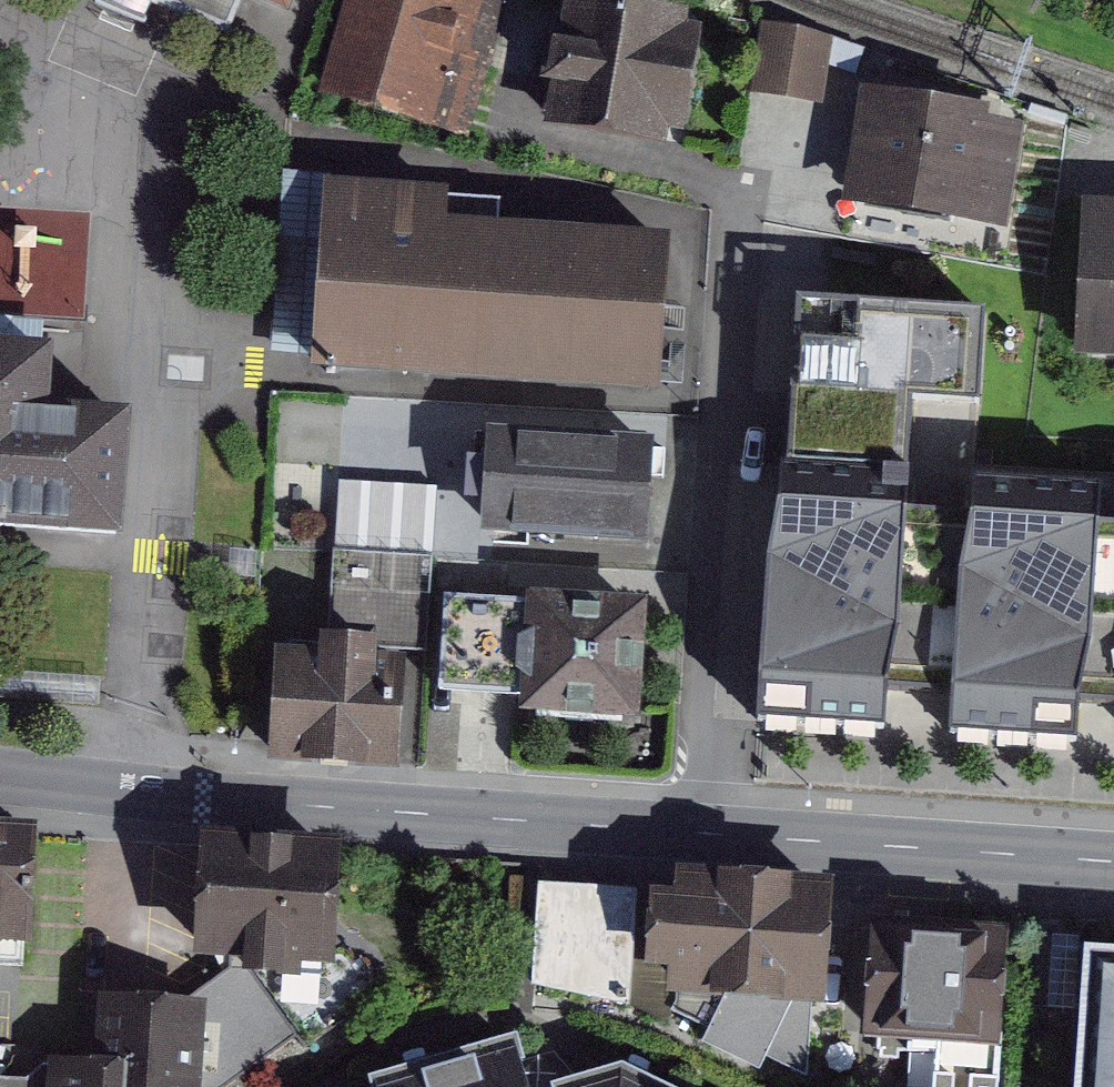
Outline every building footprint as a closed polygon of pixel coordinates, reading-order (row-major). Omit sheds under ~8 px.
[(127,18),(135,0),(85,0),(127,18)] [(217,26),(228,0),(155,0),(217,26)] [(340,73),(458,110),(493,0),(363,0),(340,73)] [(567,104),(680,119),(696,6),(651,0),(582,0),(567,104)] [(826,38),(765,30),(758,87),(818,95),(826,38)] [(1030,117),(881,86),(861,185),(1009,216),(1030,117)] [(361,172),(347,345),(654,370),(668,196),(361,172)] [(1098,342),(1113,343),(1113,214),(1105,214),(1098,342)] [(109,534),(118,420),(32,414),(36,356),(0,353),(0,525),(109,534)] [(965,399),(813,392),(798,728),(999,737),(1009,517),(960,515),(965,399)] [(504,530),(647,538),(652,450),(508,443),(504,530)] [(433,490),(341,483),(337,548),(429,554),(433,490)] [(1009,517),(999,737),(1113,742),(1113,522),(1009,517)] [(664,606),(550,591),(537,692),(651,707),(664,606)] [(280,753),(390,758),(394,669),(285,664),(280,753)] [(28,935),(33,827),(0,825),(0,933),(28,935)] [(334,859),(208,851),(201,948),(328,957),(334,859)] [(827,990),(837,885),(677,870),(673,894),(667,975),(827,990)] [(673,894),(547,890),(542,984),(635,989),(667,975),(673,894)] [(891,927),(885,1030),(1012,1037),(1017,934),(891,927)] [(1079,1086),(1113,1086),(1113,954),(1090,952),(1079,1086)] [(111,1002),(107,1066),(59,1063),(58,1077),(0,1074),(0,1086),(187,1086),(192,1006),(111,1002)] [(546,1056),(518,1064),(511,1040),(377,1078),(380,1086),(555,1086),(546,1056)] [(622,1069),(562,1086),(658,1086),(622,1069)]
